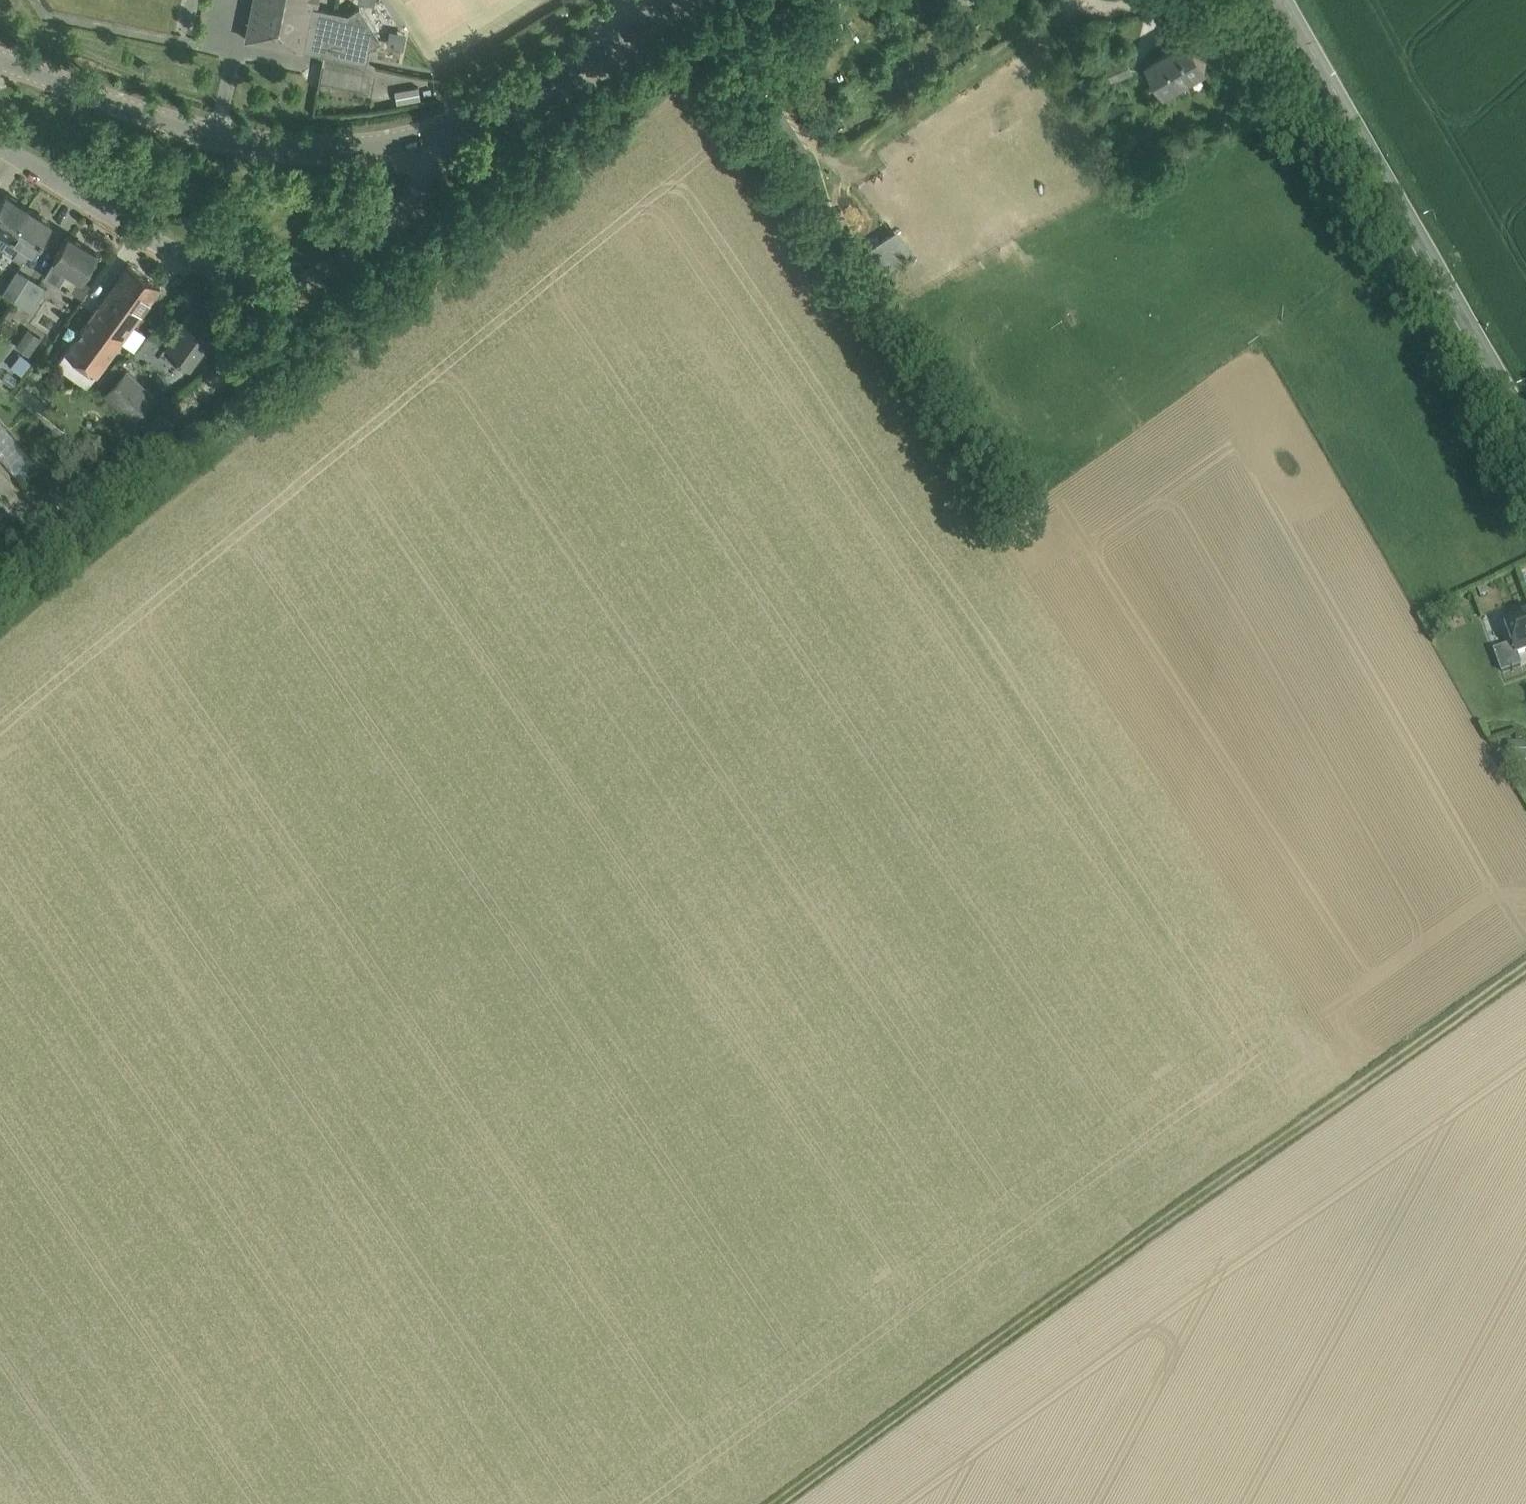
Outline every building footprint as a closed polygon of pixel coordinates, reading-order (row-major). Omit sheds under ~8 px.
[(246,37),(303,49),(312,5),(312,2),(316,3),(317,0),(253,0),(246,37)] [(347,12),(312,5),(303,49),(367,62),(370,48),(369,47),(382,40),(360,5),(348,13),(347,12)] [(1192,37),(1151,61),(1168,90),(1209,66),(1192,37)] [(1130,54),(1109,65),(1115,79),(1136,68),(1130,54)] [(422,98),(421,94),(419,86),(396,90),(397,98),(398,102),(422,98)] [(10,238),(30,207),(6,192),(0,202),(0,231),(10,238)] [(13,254),(24,262),(51,221),(30,207),(10,238),(20,244),(13,254)] [(894,232),(875,246),(891,266),(910,253),(894,232)] [(45,273),(60,282),(72,290),(84,270),(96,250),(69,233),(45,273)] [(129,262),(67,348),(98,370),(161,285),(129,262)] [(16,299),(30,276),(17,268),(2,292),(15,299),(16,299)] [(15,299),(33,310),(47,286),(30,276),(16,299),(15,299)] [(193,309),(165,347),(191,365),(219,328),(193,309)] [(30,354),(41,336),(27,327),(15,344),(30,354)] [(27,369),(32,361),(21,353),(12,365),(23,374),(27,369)] [(132,417),(155,392),(125,365),(102,390),(132,417)] [(14,390),(36,409),(43,400),(22,381),(14,390)] [(19,481),(37,465),(0,423),(0,458),(19,481)] [(1506,622),(1514,645),(1518,655),(1525,652),(1525,615),(1506,622)] [(1518,655),(1514,645),(1495,652),(1503,674),(1523,667),(1518,655)]
